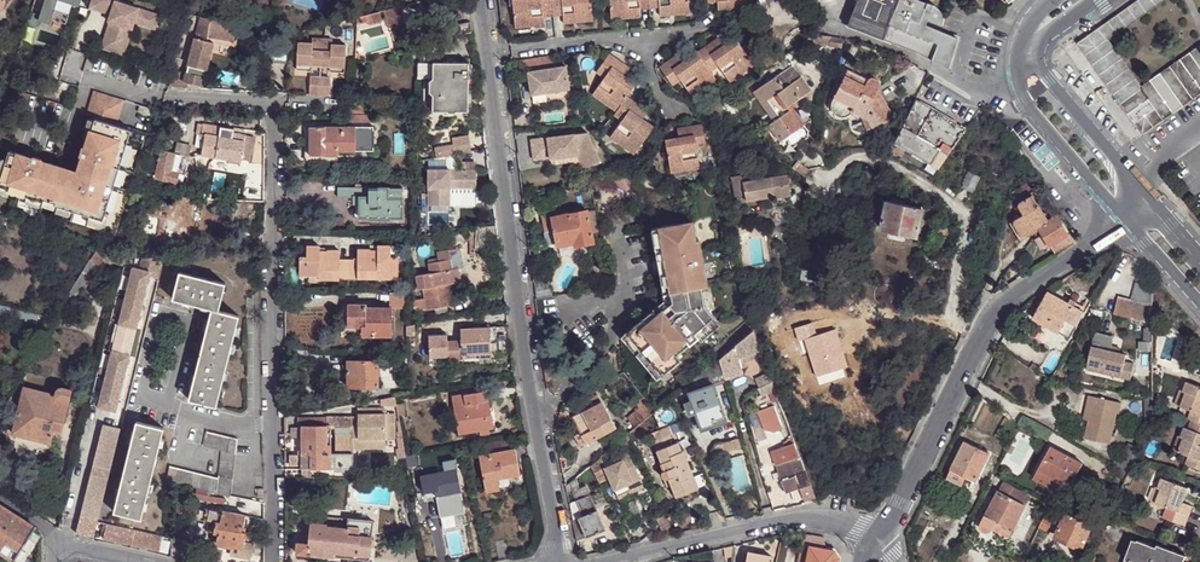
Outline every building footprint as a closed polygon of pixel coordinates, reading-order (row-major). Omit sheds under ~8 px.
[(38,21),(35,20),(37,15),(30,13),(26,25),(37,28),(39,21),(50,25),(51,22),(65,26),(72,5),(79,7),(82,0),(45,0),(38,21)] [(88,8),(112,15),(102,47),(125,54),(134,24),(147,28),(152,14),(115,2),(116,0),(91,0),(88,8)] [(545,17),(543,0),(514,0),(516,24),(531,22),(531,19),(545,17)] [(553,0),(543,0),(545,17),(555,16),(553,0)] [(555,16),(564,16),(563,0),(553,0),(555,16)] [(564,16),(581,14),(581,18),(594,17),(593,0),(563,0),(564,16)] [(612,16),(626,15),(625,11),(641,10),(640,0),(611,0),(612,16)] [(651,0),(640,0),(641,10),(651,9),(651,0)] [(651,9),(661,8),(660,0),(651,0),(651,9)] [(661,8),(674,7),(674,11),(691,10),(690,0),(660,0),(661,8)] [(948,67),(956,36),(924,24),(926,18),(941,24),(941,23),(941,21),(941,18),(941,16),(941,14),(940,12),(939,9),(938,8),(936,6),(934,4),(932,3),(931,3),(925,1),(921,0),(856,0),(846,26),(899,45),(900,40),(918,47),(916,52),(948,67)] [(1199,60),(1199,45),(1140,87),(1139,86),(1105,39),(1161,0),(1138,0),(1078,43),(1127,112),(1199,60)] [(735,2),(719,4),(719,12),(749,9),(749,5),(736,7),(735,2)] [(385,10),(383,10),(388,28),(406,23),(401,5),(385,10)] [(674,7),(661,8),(661,17),(691,15),(691,10),(674,11),(674,7)] [(626,15),(612,16),(612,20),(641,18),(641,10),(625,11),(626,15)] [(378,11),(367,14),(369,21),(367,21),(368,25),(381,21),(378,11)] [(160,16),(152,14),(147,28),(156,31),(160,16)] [(367,14),(356,17),(356,25),(367,21),(369,21),(367,14)] [(581,14),(564,16),(565,24),(595,22),(594,17),(581,18),(581,14)] [(210,18),(200,16),(196,32),(195,32),(187,65),(186,71),(185,71),(183,81),(171,80),(169,87),(187,89),(187,84),(201,87),(204,76),(203,76),(205,69),(212,42),(206,40),(206,36),(232,41),(236,23),(210,18)] [(546,26),(545,17),(531,19),(531,22),(516,24),(517,29),(546,26)] [(473,31),(471,21),(460,23),(462,33),(473,31)] [(322,39),(312,38),(312,43),(298,42),(296,68),(311,69),(311,64),(320,65),(322,39)] [(728,38),(716,47),(719,52),(732,43),(728,38)] [(322,39),(320,65),(329,66),(329,70),(343,71),(345,45),(331,44),(331,39),(322,39)] [(899,45),(916,52),(918,47),(900,40),(899,45)] [(706,72),(714,66),(720,73),(731,65),(736,72),(748,64),(732,43),(719,52),(716,47),(711,41),(693,55),(696,59),(706,72)] [(519,60),(520,67),(555,61),(554,54),(519,59),(519,60)] [(619,111),(630,96),(635,88),(623,79),(626,76),(631,68),(610,54),(598,71),(607,77),(601,86),(614,94),(608,102),(619,111)] [(684,68),(696,59),(693,55),(681,65),(684,68)] [(712,80),(706,72),(696,59),(684,68),(681,65),(676,59),(658,72),(671,88),(678,83),(684,90),(694,81),(700,89),(712,80)] [(1127,112),(1141,133),(1199,91),(1199,60),(1127,112)] [(431,62),(416,62),(416,79),(430,79),(431,78),(431,62)] [(466,111),(467,94),(467,62),(431,62),(431,78),(430,79),(427,81),(427,91),(431,94),(431,112),(466,111)] [(790,62),(752,89),(773,118),(766,122),(778,139),(803,121),(790,103),(810,89),(790,62)] [(529,71),(532,94),(570,88),(566,65),(529,71)] [(726,81),(736,72),(731,65),(720,73),(726,81)] [(840,75),(835,73),(830,93),(833,94),(840,75)] [(319,93),(319,76),(310,75),(309,92),(319,93)] [(840,75),(833,94),(829,104),(829,108),(830,113),(834,117),(839,119),(844,119),(849,117),(852,112),(857,114),(866,117),(872,127),(890,115),(876,91),(878,88),(879,85),(877,80),(875,77),(871,75),(866,76),(863,78),(862,82),(840,75)] [(329,76),(319,76),(319,93),(328,93),(329,76)] [(623,79),(635,88),(636,86),(638,84),(626,76),(623,79)] [(690,97),(700,89),(694,81),(684,90),(690,97)] [(596,94),(608,102),(614,94),(601,86),(596,94)] [(124,98),(94,89),(87,112),(94,115),(87,137),(88,137),(86,145),(84,144),(82,146),(81,152),(82,154),(84,155),(79,171),(66,167),(66,166),(42,158),(41,156),(35,154),(34,154),(33,155),(32,156),(26,155),(26,154),(9,148),(0,177),(0,184),(9,186),(9,188),(43,199),(44,197),(55,201),(55,202),(73,208),(70,218),(115,232),(146,131),(117,122),(124,98)] [(619,111),(617,115),(625,121),(620,129),(632,137),(625,145),(637,153),(654,130),(643,122),(645,118),(650,111),(630,96),(619,111)] [(710,107),(710,113),(716,117),(727,106),(720,98),(710,107)] [(938,168),(965,127),(942,112),(916,98),(888,153),(900,159),(905,148),(930,162),(938,168)] [(152,107),(140,103),(138,110),(150,114),(152,107)] [(351,106),(350,114),(367,114),(368,106),(351,106)] [(868,130),(872,127),(866,117),(857,114),(868,130)] [(656,127),(645,118),(643,122),(654,130),(656,127)] [(685,156),(699,154),(697,143),(706,142),(702,121),(678,125),(679,135),(680,140),(666,142),(671,168),(687,166),(685,156)] [(220,137),(221,126),(204,123),(202,134),(205,134),(220,137)] [(234,132),(235,128),(221,126),(220,137),(216,157),(242,161),(243,152),(246,135),(234,132)] [(317,138),(310,139),(310,156),(339,156),(339,151),(376,151),(375,126),(316,127),(317,138)] [(614,137),(625,145),(632,137),(620,129),(614,137)] [(548,138),(531,140),(534,160),(550,157),(550,159),(578,155),(585,168),(601,160),(587,132),(548,138)] [(216,157),(220,137),(205,134),(202,153),(202,155),(216,157)] [(246,135),(243,152),(252,153),(255,137),(246,135)] [(162,150),(156,178),(170,180),(177,153),(162,150)] [(177,153),(170,180),(179,181),(181,174),(185,175),(190,155),(177,153)] [(700,163),(699,154),(685,156),(687,166),(700,163)] [(427,167),(426,191),(420,191),(420,203),(448,204),(448,186),(475,187),(475,168),(427,167)] [(744,191),(745,197),(774,192),(774,195),(791,192),(787,170),(742,178),(740,171),(731,173),(735,192),(744,191)] [(976,175),(966,171),(959,185),(968,190),(976,175)] [(170,180),(156,178),(153,186),(168,188),(170,180)] [(145,180),(140,199),(147,200),(152,181),(145,180)] [(368,197),(369,187),(337,186),(337,196),(355,196),(359,196),(368,197)] [(402,186),(369,187),(368,197),(359,196),(359,202),(360,217),(402,217),(402,186)] [(1040,226),(1047,221),(1030,194),(1018,202),(1017,204),(1023,214),(1015,219),(1013,222),(1022,236),(1040,226)] [(886,199),(880,225),(889,228),(906,231),(915,233),(915,231),(929,234),(936,205),(923,202),(922,206),(886,199)] [(554,230),(557,245),(576,242),(576,246),(593,242),(587,210),(542,218),(544,232),(554,230)] [(0,212),(0,221),(13,225),(16,217),(0,212)] [(1074,244),(1057,215),(1047,221),(1040,226),(1041,228),(1040,229),(1049,244),(1050,244),(1057,255),(1074,244)] [(694,219),(660,225),(671,290),(701,285),(707,284),(700,237),(696,238),(694,219)] [(660,225),(653,226),(663,291),(671,290),(660,225)] [(548,245),(557,245),(554,230),(544,232),(548,245)] [(298,257),(298,275),(307,274),(318,274),(318,279),(357,279),(357,277),(377,277),(377,274),(397,274),(396,257),(390,257),(390,245),(377,246),(377,251),(369,251),(369,249),(357,249),(357,259),(339,259),(339,250),(327,250),(327,251),(318,251),(318,246),(306,246),(306,257),(298,257)] [(459,269),(454,270),(450,251),(438,253),(439,258),(428,260),(430,272),(417,274),(419,288),(423,288),(425,298),(413,300),(415,312),(450,306),(446,285),(450,285),(461,283),(459,269)] [(140,266),(133,264),(119,321),(137,326),(150,273),(159,276),(164,254),(143,256),(140,266)] [(814,265),(799,263),(797,277),(812,279),(814,265)] [(596,266),(586,267),(588,281),(597,280),(596,266)] [(742,269),(744,277),(754,275),(753,268),(742,269)] [(212,308),(218,310),(225,282),(180,270),(173,298),(212,308)] [(1153,303),(1153,286),(1136,283),(1132,299),(1153,303)] [(648,319),(629,334),(657,367),(668,358),(696,335),(693,331),(705,321),(708,325),(709,325),(716,319),(704,304),(701,285),(671,290),(672,299),(662,307),(648,319)] [(671,290),(663,291),(665,297),(658,303),(662,307),(672,299),(671,290)] [(407,292),(389,292),(389,306),(407,306),(407,292)] [(1048,292),(1034,318),(1067,337),(1081,311),(1048,292)] [(67,295),(60,306),(65,309),(72,297),(67,295)] [(1142,320),(1152,323),(1153,306),(1153,303),(1132,299),(1118,295),(1114,314),(1142,320)] [(391,335),(391,307),(366,308),(366,304),(341,304),(341,332),(362,332),(363,335),(391,335)] [(194,375),(191,389),(188,398),(215,405),(239,315),(218,310),(212,308),(209,319),(205,331),(194,375)] [(648,319),(644,314),(620,334),(656,377),(672,363),(668,358),(657,367),(629,334),(648,319)] [(1139,339),(1152,339),(1152,323),(1142,320),(1142,326),(1139,326),(1139,339)] [(705,321),(693,331),(696,335),(700,339),(712,328),(709,325),(708,325),(705,321)] [(762,352),(753,327),(718,357),(725,381),(744,374),(740,359),(762,352)] [(461,341),(462,356),(509,354),(508,328),(460,330),(461,341)] [(1120,353),(1111,351),(1112,345),(1114,336),(1096,333),(1089,364),(1122,372),(1121,377),(1130,380),(1134,363),(1125,361),(1126,354),(1120,353)] [(463,361),(462,356),(461,341),(449,342),(450,362),(463,361)] [(112,348),(97,404),(115,409),(130,352),(112,348)] [(671,396),(676,406),(688,396),(687,392),(712,385),(713,388),(726,384),(725,381),(718,357),(671,396)] [(348,388),(378,388),(378,360),(348,360),(348,388)] [(1026,364),(1033,368),(1036,365),(1029,360),(1026,364)] [(544,366),(546,382),(555,381),(553,364),(544,366)] [(1088,370),(1121,377),(1122,372),(1089,364),(1088,370)] [(772,381),(768,371),(754,377),(759,387),(772,381)] [(1199,422),(1199,385),(1186,380),(1182,390),(1176,404),(1190,409),(1187,417),(1190,419),(1199,422)] [(775,390),(772,381),(759,387),(757,388),(761,396),(775,390)] [(687,392),(688,396),(700,427),(705,425),(712,423),(712,419),(723,416),(713,388),(712,385),(687,392)] [(70,389),(61,387),(60,387),(57,388),(56,391),(55,395),(23,387),(12,433),(50,442),(53,429),(60,431),(70,389)] [(1174,403),(1176,404),(1182,390),(1179,389),(1174,403)] [(452,396),(459,435),(479,431),(480,434),(489,432),(488,429),(485,413),(490,412),(486,390),(452,396)] [(1088,405),(1085,418),(1080,436),(1106,442),(1114,410),(1115,411),(1118,400),(1085,393),(1083,403),(1088,405)] [(573,416),(586,443),(615,428),(601,400),(573,416)] [(644,400),(624,415),(633,427),(653,411),(644,400)] [(396,405),(398,417),(406,416),(404,403),(396,405)] [(774,406),(756,411),(763,434),(781,429),(774,406)] [(302,463),(301,468),(311,468),(352,468),(353,449),(385,449),(385,439),(394,439),(394,415),(385,414),(385,409),(366,410),(367,415),(358,416),(358,428),(352,428),(352,437),(351,437),(336,437),(335,453),(331,453),(331,447),(326,447),(327,428),(302,427),(302,438),(302,455),(302,463)] [(485,413),(488,429),(493,428),(490,412),(485,413)] [(725,421),(723,416),(712,419),(712,423),(714,426),(725,421)] [(1190,419),(1187,427),(1184,426),(1180,434),(1175,449),(1188,454),(1184,462),(1199,468),(1199,422),(1190,419)] [(118,488),(114,500),(112,511),(139,517),(162,428),(135,420),(132,432),(128,445),(118,488)] [(120,426),(102,421),(92,462),(109,467),(120,426)] [(676,497),(693,490),(686,471),(691,469),(682,448),(680,449),(677,440),(673,442),(670,433),(671,433),(668,425),(654,431),(657,438),(655,439),(660,454),(659,454),(662,462),(660,464),(660,467),(661,469),(664,470),(667,470),(669,477),(676,497)] [(298,428),(291,427),(291,437),(302,438),(302,427),(298,428)] [(165,480),(171,482),(229,496),(230,494),(237,438),(204,430),(201,446),(219,450),(216,477),(168,466),(165,480)] [(634,440),(630,431),(622,437),(626,446),(634,440)] [(480,445),(481,455),(512,449),(510,438),(480,445)] [(738,440),(720,445),(723,453),(740,449),(738,440)] [(965,442),(951,470),(967,477),(973,480),(976,482),(989,455),(965,442)] [(799,456),(795,445),(772,453),(775,465),(788,461),(799,456)] [(1055,481),(1054,484),(1066,491),(1081,462),(1048,445),(1035,470),(1055,481)] [(487,488),(499,486),(498,479),(504,477),(520,474),(515,448),(512,449),(481,455),(479,456),(487,488)] [(605,464),(599,457),(590,465),(598,481),(608,476),(616,493),(629,487),(626,482),(639,477),(626,448),(619,451),(621,456),(605,464)] [(298,455),(289,455),(289,463),(298,463),(298,455)] [(417,467),(415,456),(406,457),(408,469),(417,467)] [(803,469),(799,456),(788,461),(793,472),(803,469)] [(445,472),(457,469),(455,460),(443,462),(445,472)] [(812,494),(803,469),(793,472),(788,461),(775,465),(781,483),(785,493),(798,488),(803,500),(813,496),(812,494)] [(92,462),(89,471),(107,475),(109,467),(92,462)] [(301,468),(301,478),(310,478),(311,468),(301,468)] [(438,489),(440,496),(462,491),(457,469),(445,472),(420,477),(424,493),(438,489)] [(686,471),(693,490),(698,487),(691,469),(686,471)] [(967,477),(951,470),(947,478),(961,485),(964,480),(967,477)] [(1051,489),(1054,484),(1055,481),(1035,470),(1031,477),(1051,489)] [(107,475),(89,471),(79,512),(96,516),(107,475)] [(498,479),(499,486),(500,490),(506,488),(505,481),(504,477),(498,479)] [(1157,486),(1152,500),(1165,505),(1162,516),(1173,520),(1184,525),(1192,505),(1182,501),(1188,487),(1161,477),(1157,486)] [(574,479),(565,485),(567,493),(571,490),(578,487),(574,479)] [(641,481),(629,487),(616,493),(618,497),(643,486),(641,481)] [(586,484),(578,487),(571,490),(576,500),(591,494),(586,484)] [(1148,499),(1152,500),(1157,486),(1154,485),(1148,499)] [(1003,526),(1013,531),(1029,499),(1001,486),(984,521),(982,525),(982,527),(985,530),(989,531),(993,530),(994,526),(1001,529),(1003,526)] [(425,499),(440,496),(438,489),(424,493),(425,499)] [(573,521),(577,540),(591,534),(605,528),(606,528),(591,494),(576,500),(583,516),(573,521)] [(576,500),(569,504),(573,521),(583,516),(576,500)] [(0,505),(0,551),(14,560),(22,548),(29,553),(35,544),(28,539),(35,527),(0,505)] [(215,544),(230,547),(231,545),(241,547),(243,537),(249,537),(250,532),(249,531),(241,530),(243,515),(204,507),(202,519),(207,520),(205,530),(217,532),(215,544)] [(96,516),(79,512),(74,532),(91,536),(96,516)] [(1093,524),(1067,512),(1056,535),(1081,548),(1093,524)] [(326,517),(325,523),(326,523),(326,525),(346,528),(347,520),(326,517)] [(1053,521),(1045,517),(1039,527),(1047,531),(1053,521)] [(347,520),(346,528),(346,535),(359,536),(357,547),(369,549),(372,522),(347,520)] [(335,550),(335,557),(343,558),(363,559),(369,559),(369,549),(357,547),(359,536),(346,535),(346,528),(326,525),(326,523),(325,523),(310,522),(308,540),(297,538),(295,554),(322,556),(322,549),(335,550)] [(133,528),(105,523),(102,537),(158,548),(161,534),(133,528)] [(1011,535),(1013,531),(1003,526),(1001,529),(1011,535)] [(609,536),(605,528),(591,534),(594,543),(609,536)] [(170,556),(188,560),(188,542),(171,539),(170,556)] [(1128,560),(1136,540),(1131,539),(1124,558),(1128,560)] [(1136,540),(1128,560),(1130,561),(1129,561),(1182,561),(1183,560),(1185,554),(1156,543),(1155,545),(1136,540)] [(810,545),(801,543),(797,561),(806,561),(810,545)] [(806,561),(837,561),(838,557),(833,550),(810,545),(806,561)] [(771,555),(748,551),(746,561),(770,561),(771,555)]
